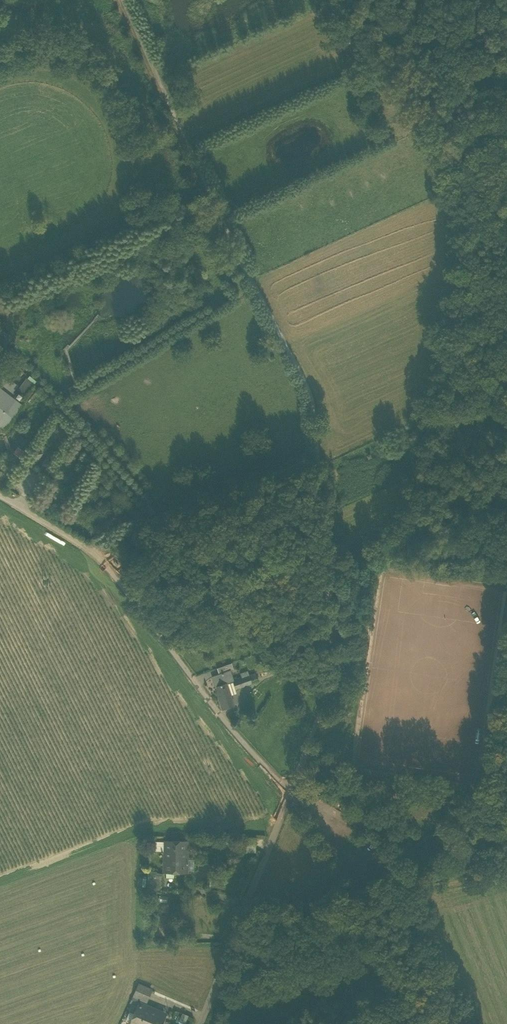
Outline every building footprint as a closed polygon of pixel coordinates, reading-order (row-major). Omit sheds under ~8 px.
[(0,328),(0,349),(1,350),(12,341),(0,328)] [(0,381),(0,388),(10,396),(17,387),(4,376),(0,381)] [(26,394),(34,384),(26,378),(18,388),(26,394)] [(10,396),(0,388),(0,426),(5,430),(23,406),(10,396)] [(43,453),(36,448),(30,458),(37,462),(43,453)] [(54,460),(46,456),(41,465),(49,469),(54,460)] [(217,668),(219,675),(230,671),(234,670),(231,663),(217,668)] [(215,687),(222,710),(234,706),(231,695),(227,684),(233,682),(230,671),(219,675),(212,677),(215,687)] [(252,683),(250,676),(242,679),(233,682),(236,689),(252,683)] [(236,689),(233,682),(227,684),(231,695),(237,694),(235,690),(236,689)] [(439,816),(446,817),(448,802),(441,801),(439,816)] [(163,872),(187,873),(187,842),(164,841),(164,842),(163,852),(163,872)] [(154,851),(163,852),(164,842),(154,842),(154,851)] [(147,886),(161,888),(163,874),(149,872),(147,886)] [(132,996),(145,1002),(151,989),(138,984),(132,996)] [(136,1013),(153,1020),(157,1011),(140,1004),(136,1013)] [(164,1014),(157,1011),(153,1020),(136,1013),(131,1023),(160,1023),(164,1014)] [(179,1020),(186,1023),(189,1015),(182,1012),(179,1020)]
